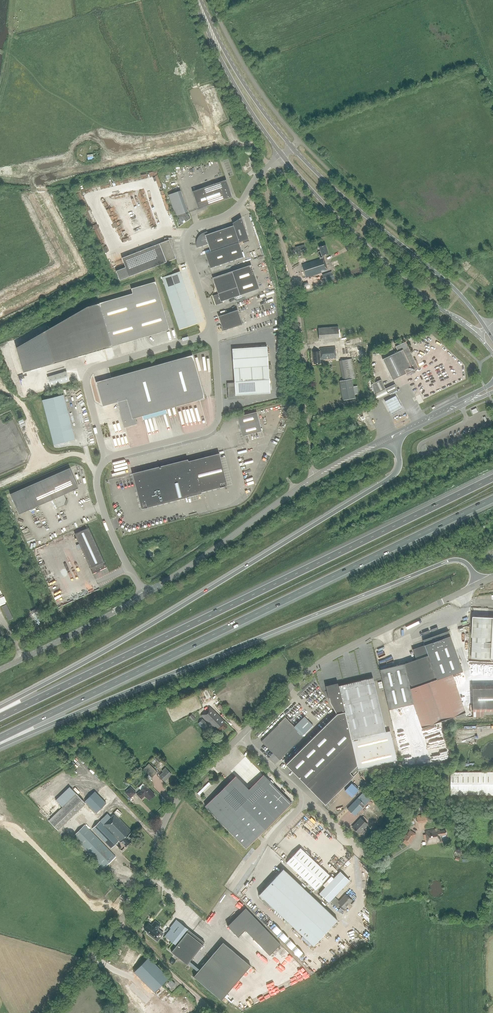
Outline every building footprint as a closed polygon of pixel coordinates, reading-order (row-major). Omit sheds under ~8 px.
[(232,197),(226,180),(192,192),(198,209),(232,197)] [(190,219),(187,214),(186,214),(185,213),(188,212),(180,191),(169,195),(176,217),(178,216),(180,219),(177,221),(181,226),(190,219)] [(211,251),(239,242),(248,239),(241,218),(232,223),(233,226),(208,235),(207,232),(204,233),(202,234),(200,236),(199,238),(197,240),(197,242),(197,245),(197,247),(208,244),(211,251)] [(122,258),(129,277),(176,259),(173,249),(172,238),(165,239),(165,242),(122,258)] [(238,242),(205,253),(210,268),(243,257),(238,242)] [(323,255),(328,254),(325,245),(319,247),(320,251),(318,252),(320,259),(302,265),(306,278),(327,271),(324,258),(323,258),(323,255)] [(222,302),(222,301),(259,289),(251,265),(213,278),(218,295),(216,296),(215,296),(214,297),(214,299),(215,302),(216,303),(217,304),(219,304),(222,303),(222,302)] [(331,271),(322,274),(325,281),(334,279),(331,271)] [(162,278),(180,330),(198,324),(180,272),(162,278)] [(170,330),(156,282),(131,289),(133,294),(99,303),(112,346),(170,330)] [(55,364),(112,346),(99,303),(86,307),(45,332),(55,364)] [(243,324),(238,310),(220,316),(221,316),(220,317),(224,329),(228,328),(228,329),(243,324)] [(338,327),(318,328),(319,339),(339,338),(338,327)] [(55,364),(45,332),(19,348),(26,373),(55,364)] [(392,380),(418,367),(417,365),(405,341),(395,346),(398,351),(382,359),(392,380)] [(234,368),(257,367),(255,347),(232,349),(234,368)] [(267,347),(255,347),(257,367),(269,366),(267,347)] [(314,363),(320,363),(321,363),(320,359),(323,359),(323,360),(336,359),(335,347),(320,348),(320,351),(313,352),(314,363)] [(103,406),(118,402),(125,427),(137,424),(136,418),(205,398),(193,355),(97,382),(103,406)] [(352,379),(355,379),(352,359),(339,361),(343,381),(352,379)] [(257,367),(234,368),(235,383),(228,384),(229,399),(244,398),(244,395),(270,393),(269,366),(257,367)] [(45,376),(48,387),(68,381),(65,370),(45,376)] [(395,384),(385,388),(381,379),(371,384),(375,399),(397,388),(395,384)] [(55,444),(76,439),(64,395),(43,401),(55,444)] [(396,396),(385,402),(392,414),(402,408),(396,396)] [(243,436),(262,431),(257,412),(238,417),(243,436)] [(228,485),(220,453),(188,461),(187,459),(133,473),(142,509),(197,495),(197,493),(228,485)] [(11,494),(20,514),(55,499),(57,503),(59,503),(61,507),(67,505),(68,501),(65,494),(79,488),(71,468),(11,494)] [(108,567),(90,527),(76,534),(94,573),(97,572),(98,573),(101,571),(101,570),(108,567)] [(8,620),(13,617),(6,604),(1,606),(8,620)] [(490,659),(490,660),(492,660),(492,618),(492,617),(474,617),(471,658),(490,659)] [(389,709),(413,703),(421,727),(455,716),(456,718),(459,717),(460,719),(466,717),(465,712),(451,673),(462,670),(448,631),(422,640),(424,645),(413,650),(416,661),(380,669),(389,709)] [(314,781),(308,787),(324,804),(358,771),(357,769),(397,760),(390,730),(385,731),(373,677),(338,686),(337,683),(326,685),(329,697),(330,697),(331,701),(341,719),(346,718),(351,739),(311,777),(314,781)] [(472,685),(472,711),(492,711),(492,685),(472,685)] [(224,730),(227,726),(223,722),(224,721),(210,707),(201,715),(214,728),(214,727),(219,732),(222,728),(224,730)] [(261,741),(280,760),(304,736),(303,735),(313,726),(304,717),(303,718),(295,710),(290,714),(293,717),(288,721),(285,717),(261,741)] [(204,730),(209,725),(202,719),(198,723),(204,730)] [(476,729),(456,728),(455,743),(475,743),(476,729)] [(157,772),(149,763),(143,768),(151,777),(157,772)] [(164,781),(172,774),(165,768),(162,771),(163,772),(159,776),(164,781)] [(492,795),(492,772),(451,772),(451,795),(492,795)] [(250,790),(236,776),(205,806),(246,848),(292,803),(265,776),(250,790)] [(351,783),(344,790),(351,798),(358,790),(351,783)] [(140,791),(137,794),(141,799),(145,795),(149,800),(154,795),(145,786),(140,791)] [(125,792),(130,798),(136,792),(130,787),(125,792)] [(95,791),(85,801),(96,813),(106,803),(95,791)] [(347,809),(355,816),(370,800),(362,793),(347,809)] [(76,794),(48,820),(58,830),(85,804),(76,794)] [(49,812),(44,815),(47,819),(55,813),(52,810),(49,812)] [(126,846),(133,840),(130,837),(128,836),(132,832),(115,814),(104,824),(100,821),(92,829),(111,848),(119,841),(121,842),(122,842),(126,846)] [(416,815),(417,823),(428,821),(426,814),(416,815)] [(361,819),(353,827),(359,833),(359,832),(362,835),(365,831),(363,829),(367,824),(361,819)] [(104,868),(116,856),(85,825),(73,836),(104,868)] [(440,836),(447,835),(446,830),(440,831),(440,829),(426,831),(428,844),(441,842),(440,836)] [(415,835),(410,831),(404,839),(405,839),(404,841),(408,844),(409,842),(410,842),(415,835)] [(315,890),(329,875),(300,848),(286,862),(315,890)] [(259,890),(259,898),(268,906),(270,905),(313,945),(337,920),(283,869),(266,886),(266,890),(259,890)] [(329,902),(349,880),(340,871),(319,893),(329,902)] [(245,908),(227,925),(238,937),(245,930),(269,955),(280,944),(245,908)] [(187,964),(204,942),(189,930),(177,920),(165,936),(176,945),(171,952),(187,964)] [(151,925),(149,923),(144,929),(148,933),(147,934),(155,940),(158,936),(157,935),(160,932),(157,930),(161,925),(155,921),(151,925)] [(339,930),(344,936),(351,928),(346,923),(339,930)] [(250,965),(223,942),(193,976),(221,1000),(250,965)] [(118,958),(109,951),(105,956),(114,964),(118,958)] [(149,958),(134,972),(154,992),(169,978),(149,958)]
